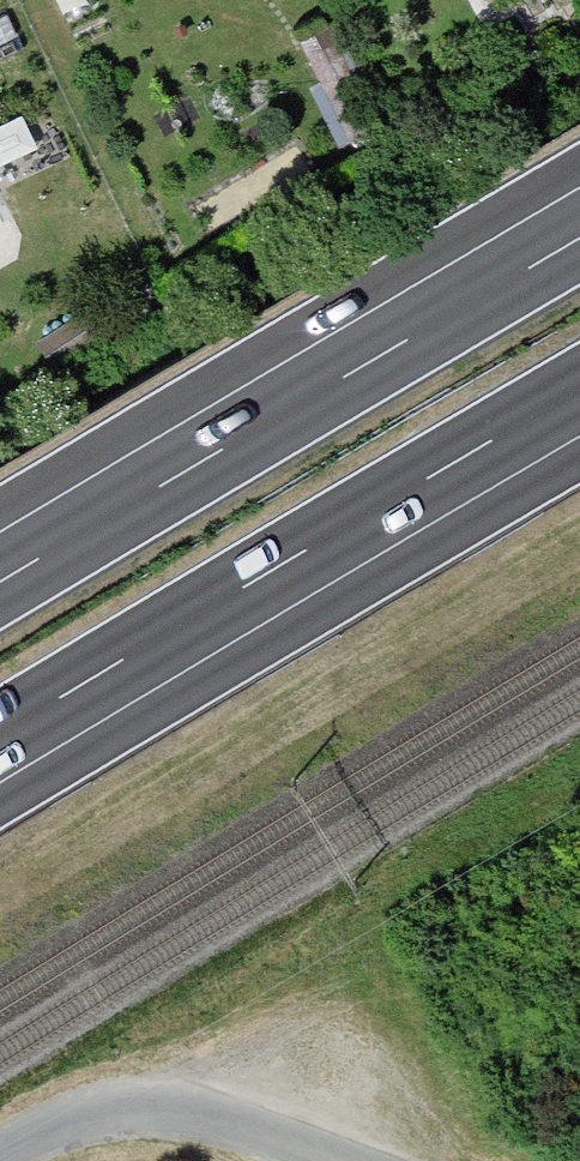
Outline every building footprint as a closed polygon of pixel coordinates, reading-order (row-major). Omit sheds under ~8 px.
[(335,53),(303,69),(348,158),(379,141),(335,53)] [(89,313),(31,348),(51,382),(109,347),(89,313)]
